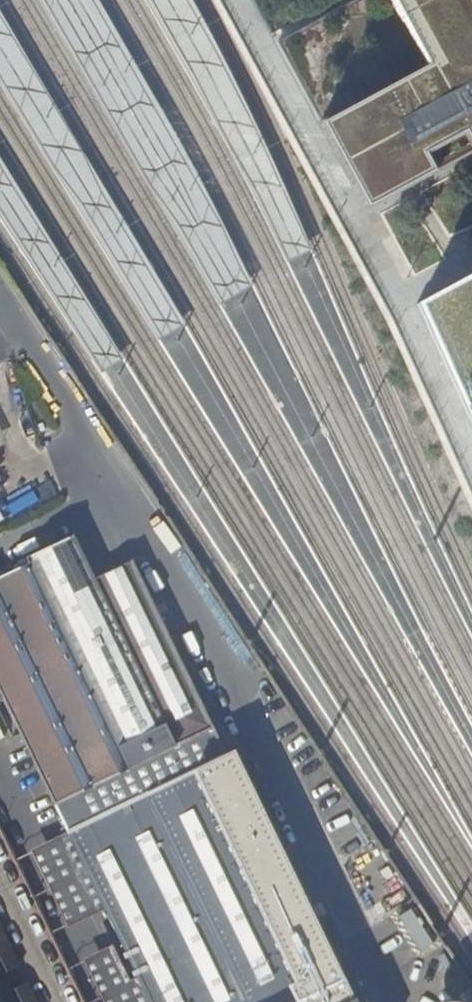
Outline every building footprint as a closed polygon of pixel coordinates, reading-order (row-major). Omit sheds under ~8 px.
[(352,191),(471,126),(471,0),(358,0),(274,46),(352,191)] [(471,435),(471,274),(414,306),(471,435)] [(0,576),(0,692),(150,1001),(358,1001),(356,999),(353,999),(235,754),(227,758),(131,559),(95,577),(72,533),(26,556),(29,561),(0,576)] [(416,938),(428,931),(414,907),(402,914),(416,938)] [(20,965),(0,925),(0,975),(20,965)] [(4,996),(7,1001),(37,1001),(29,984),(4,996)]
